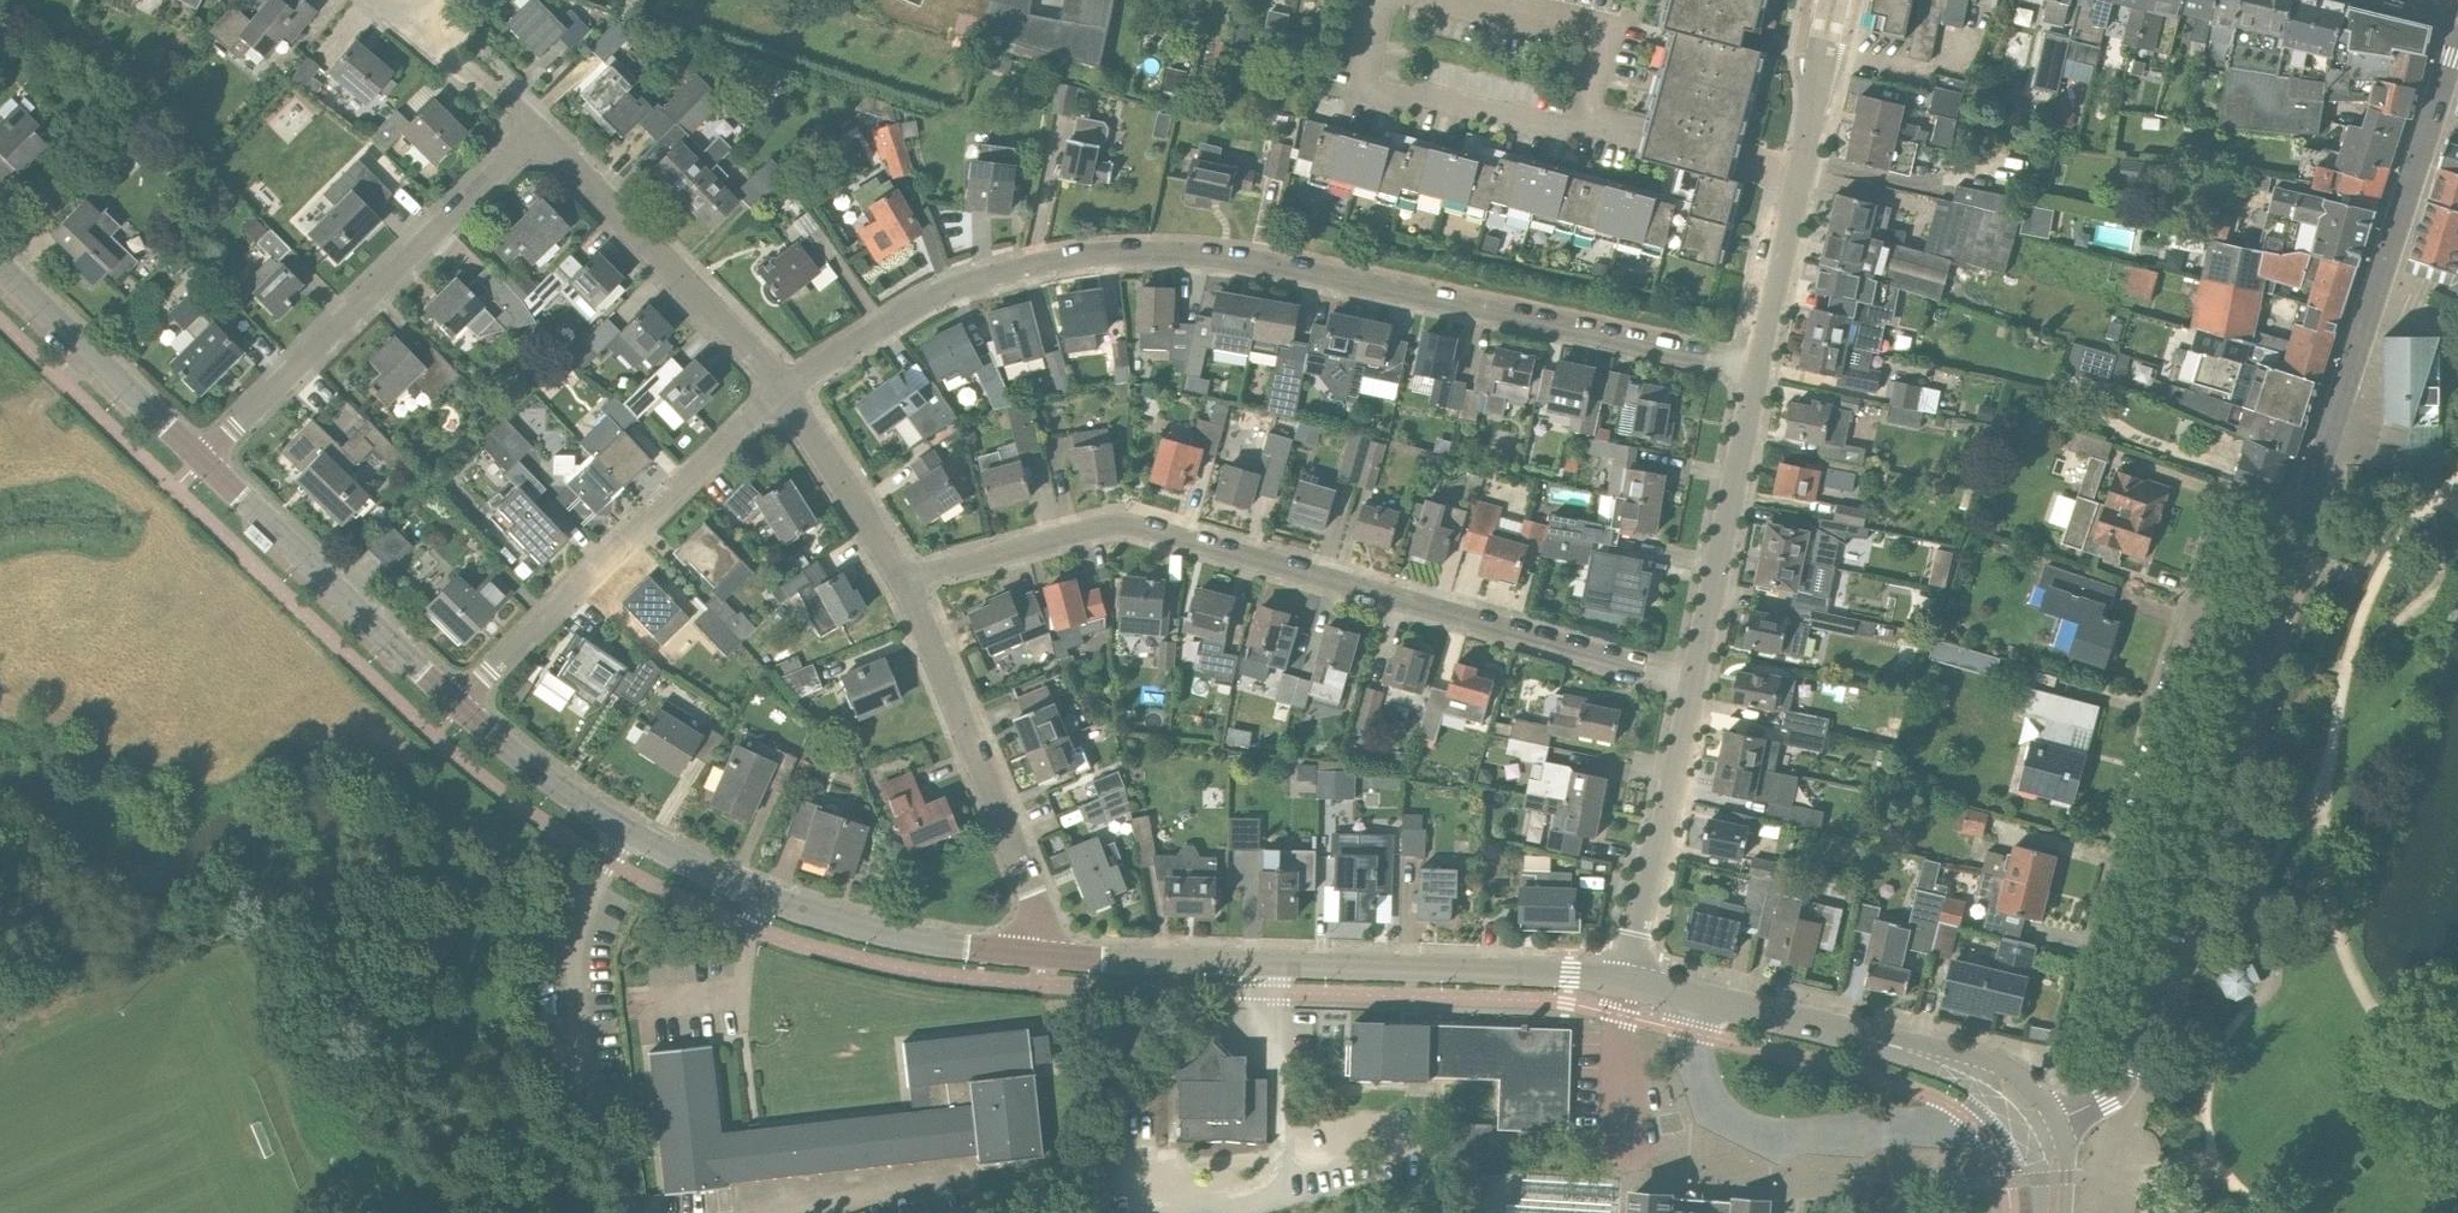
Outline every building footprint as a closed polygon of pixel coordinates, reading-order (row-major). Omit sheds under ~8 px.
[(196,10),(201,0),(178,0),(196,10)] [(304,0),(287,0),(285,3),(281,0),(269,0),(252,22),(235,8),(213,36),(243,60),(253,48),(265,59),(283,37),(290,42),(317,10),(304,0)] [(556,24),(532,0),(509,23),(539,53),(557,36),(570,49),(590,30),(570,10),(556,24)] [(1115,0),(1066,0),(1062,21),(1031,15),(1034,0),(993,0),(984,45),(1099,77),(1115,0)] [(1663,26),(1672,29),(1645,144),(1642,157),(1680,168),(1681,167),(1734,180),(1739,164),(1770,52),(1745,45),(1749,28),(1761,31),(1769,0),(1669,0),(1663,26)] [(1916,0),(1874,0),(1871,13),(1878,15),(1875,32),(1908,39),(1916,0)] [(1913,41),(1910,58),(1931,62),(1941,13),(1946,14),(1948,0),(1922,0),(1913,41)] [(1913,41),(1922,0),(1921,0),(1913,41)] [(2048,23),(2064,27),(2070,0),(2049,0),(2044,22),(2048,23)] [(2108,29),(2114,3),(2115,0),(2080,0),(2067,59),(2097,66),(2108,29)] [(2138,47),(2149,0),(2115,0),(2114,3),(2131,7),(2122,43),(2129,45),(2125,59),(2127,60),(2124,73),(2132,75),(2138,47)] [(2180,19),(2185,0),(2149,0),(2138,47),(2170,55),(2180,19)] [(2220,0),(2185,0),(2180,19),(2182,14),(2198,17),(2193,40),(2207,43),(2208,39),(2210,40),(2220,0)] [(2234,44),(2238,25),(2244,0),(2220,0),(2210,40),(2232,46),(2233,46),(2234,44)] [(2295,0),(2244,0),(2238,25),(2266,32),(2262,49),(2234,44),(2233,46),(2232,46),(2227,72),(2220,126),(2320,135),(2322,118),(2304,116),(2307,99),(2307,98),(2291,96),(2293,76),(2279,74),(2279,76),(2277,76),(2295,0)] [(2313,36),(2325,0),(2324,0),(2295,0),(2277,76),(2279,76),(2279,74),(2293,76),(2303,78),(2313,36)] [(2325,81),(2328,70),(2352,7),(2325,0),(2313,36),(2303,78),(2325,81)] [(2018,5),(2018,23),(2042,24),(2043,6),(2018,5)] [(2427,56),(2430,43),(2383,23),(2385,14),(2352,7),(2328,70),(2349,72),(2351,52),(2395,58),(2397,50),(2427,56)] [(1292,18),(1269,14),(1264,28),(1288,35),(1292,18)] [(604,63),(633,34),(619,20),(590,49),(604,63)] [(2048,32),(2035,87),(2057,92),(2069,36),(2048,32)] [(1317,48),(1318,40),(1293,35),(1292,43),(1317,48)] [(2193,40),(2191,59),(2202,62),(2207,43),(2193,40)] [(363,105),(390,73),(355,43),(328,75),(363,105)] [(2420,87),(2427,56),(2397,50),(2395,58),(2351,52),(2349,72),(2328,70),(2325,81),(2303,78),(2293,76),(2291,96),(2307,98),(2307,99),(2325,101),(2325,102),(2352,102),(2352,101),(2369,101),(2368,106),(2370,107),(2379,79),(2420,87)] [(313,78),(321,67),(309,56),(291,78),(304,89),(313,78)] [(597,121),(628,93),(617,81),(621,77),(610,65),(580,95),(587,102),(583,106),(597,121)] [(1183,98),(1188,74),(1169,70),(1164,94),(1183,98)] [(676,124),(712,89),(700,77),(697,74),(662,109),(676,124)] [(313,78),(304,89),(314,96),(323,86),(313,78)] [(2412,119),(2420,87),(2379,79),(2370,107),(2406,117),(2412,119)] [(718,83),(712,89),(723,102),(724,102),(731,96),(718,83)] [(1074,118),(1080,88),(1059,84),(1053,113),(1074,118)] [(663,180),(682,200),(718,165),(735,150),(721,135),(705,151),(689,136),(723,102),(712,89),(676,124),(655,145),(666,156),(646,176),(656,187),(663,180)] [(1960,121),(1965,96),(1937,89),(1931,114),(1960,121)] [(636,102),(628,93),(597,121),(611,135),(616,131),(622,138),(652,108),(641,97),(636,102)] [(1919,143),(1920,137),(1922,128),(1902,123),(1906,106),(1861,95),(1857,113),(1860,114),(1856,129),(1919,143)] [(892,118),(895,108),(864,98),(859,108),(892,118)] [(466,132),(434,100),(411,123),(398,109),(369,138),(383,152),(401,134),(433,164),(466,132)] [(34,133),(42,128),(18,105),(0,123),(0,183),(14,169),(18,174),(47,145),(34,133)] [(2397,142),(2406,117),(2370,107),(2363,128),(2350,124),(2349,126),(2397,142)] [(1098,161),(1106,125),(1091,121),(1093,111),(1079,108),(1076,120),(1080,121),(1076,141),(1070,140),(1062,179),(1093,186),(1095,180),(1111,182),(1115,164),(1098,161)] [(2073,128),(2076,114),(2060,111),(2057,125),(2073,128)] [(1174,119),(1158,116),(1154,144),(1167,146),(1174,119)] [(2159,129),(2160,118),(2141,117),(2141,128),(2159,129)] [(903,145),(900,137),(901,137),(896,124),(874,130),(880,152),(885,151),(893,178),(912,171),(904,144),(903,145)] [(2388,168),(2397,142),(2349,126),(2335,169),(2373,178),(2378,164),(2388,168)] [(1393,141),(1346,127),(1344,133),(1324,127),(1310,181),(1331,187),(1331,184),(1377,196),(1377,199),(1398,205),(1400,195),(1420,201),(1421,198),(1466,211),(1466,214),(1487,219),(1489,210),(1509,215),(1510,212),(1556,225),(1555,228),(1596,239),(1596,236),(1642,249),(1642,252),(1663,258),(1679,199),(1611,180),(1609,187),(1571,176),(1573,170),(1524,156),(1522,163),(1484,152),(1488,137),(1469,132),(1464,150),(1435,142),(1433,148),(1394,137),(1393,141)] [(1911,176),(1915,158),(1919,143),(1856,129),(1849,161),(1911,176)] [(2450,140),(2448,139),(2439,165),(2457,173),(2457,143),(2450,140)] [(1010,211),(1018,148),(971,143),(963,206),(1010,211)] [(1220,165),(1224,148),(1202,143),(1199,159),(1197,159),(1189,200),(1208,203),(1210,199),(1231,204),(1236,185),(1251,188),(1254,172),(1220,165)] [(1285,181),(1291,147),(1275,143),(1269,178),(1285,181)] [(358,240),(380,218),(371,210),(390,191),(359,159),(324,194),(335,206),(330,211),(307,232),(336,262),(358,240)] [(752,211),(788,176),(770,159),(736,193),(741,198),(740,199),(752,211)] [(2374,210),(2388,168),(2378,164),(2373,178),(2335,169),(2334,170),(2318,166),(2314,188),(2313,195),(2300,192),(2276,186),(2275,189),(2374,210)] [(710,229),(738,201),(722,184),(730,177),(718,165),(682,200),(710,229)] [(2439,165),(2428,199),(2457,210),(2457,173),(2439,165)] [(1723,270),(1745,184),(1745,183),(1734,180),(1681,167),(1680,168),(1677,181),(1699,187),(1679,258),(1723,270)] [(881,187),(875,177),(849,193),(868,225),(864,228),(881,256),(921,233),(890,181),(881,187)] [(2012,216),(2016,198),(1958,187),(1955,202),(2012,216)] [(2357,266),(2375,211),(2374,210),(2275,189),(2269,214),(2297,221),(2295,232),(2265,226),(2263,235),(2247,232),(2242,245),(2270,251),(2279,256),(2292,253),(2357,266)] [(1905,247),(1908,233),(1888,228),(1892,207),(1881,205),(1840,195),(1832,227),(1905,247)] [(102,214),(86,198),(52,235),(75,257),(69,265),(93,288),(105,276),(116,287),(140,263),(111,235),(120,226),(104,211),(102,214)] [(2022,219),(1941,199),(1925,252),(1953,260),(2007,274),(2022,219)] [(2428,199),(2422,219),(2457,230),(2457,210),(2428,199)] [(2029,200),(2023,229),(2051,234),(2057,206),(2029,200)] [(532,262),(568,228),(542,201),(511,231),(506,226),(488,243),(508,264),(522,251),(532,262)] [(2228,240),(2233,218),(2210,212),(2204,235),(2228,240)] [(2422,219),(2415,239),(2457,252),(2457,230),(2422,219)] [(2137,227),(2102,223),(2099,244),(2135,249),(2137,227)] [(1942,300),(1953,260),(1925,252),(1905,247),(1832,227),(1823,264),(1865,276),(1942,300)] [(838,255),(819,228),(799,244),(797,242),(760,271),(781,300),(819,271),(818,270),(838,255)] [(271,258),(276,264),(280,261),(291,250),(272,230),(258,244),(271,258)] [(2163,232),(2160,246),(2203,254),(2206,240),(2163,232)] [(2457,263),(2457,252),(2415,239),(2409,260),(2455,274),(2457,263)] [(2267,279),(2301,289),(2301,286),(2312,290),(2308,305),(2314,307),(2340,316),(2357,266),(2292,253),(2279,256),(2270,251),(2242,245),(2242,246),(2209,241),(2200,281),(2215,285),(2216,281),(2258,290),(2265,292),(2267,279)] [(597,254),(583,268),(570,255),(533,290),(532,291),(522,300),(522,301),(529,313),(531,318),(559,290),(591,323),(624,291),(616,283),(620,278),(597,254)] [(303,285),(280,261),(276,264),(271,258),(245,283),(278,319),(292,307),(289,305),(291,303),(288,300),(305,285),(304,284),(303,285)] [(2455,274),(2450,289),(2457,292),(2457,263),(2455,274)] [(2153,301),(2160,270),(2136,264),(2129,295),(2153,301)] [(522,301),(522,300),(532,291),(533,290),(513,271),(502,282),(522,301)] [(1894,330),(1903,297),(1825,272),(1819,308),(1879,323),(1879,325),(1894,330)] [(481,303),(458,278),(425,309),(452,339),(464,327),(475,337),(534,324),(531,318),(529,313),(522,301),(502,282),(481,303)] [(2258,290),(2216,281),(2215,285),(2200,281),(2191,327),(2196,328),(2200,329),(2246,343),(2278,354),(2277,357),(2279,359),(2275,369),(2320,382),(2335,333),(2309,325),(2314,307),(2308,305),(2299,303),(2299,308),(2294,325),(2295,326),(2291,339),(2258,328),(2265,292),(2258,290)] [(210,322),(201,313),(211,305),(194,288),(169,314),(193,341),(172,364),(180,372),(178,374),(182,377),(184,376),(201,392),(242,353),(211,321),(210,322)] [(1174,306),(1175,289),(1142,289),(1141,333),(1142,333),(1142,349),(1171,350),(1171,360),(1188,363),(1197,323),(1179,323),(1180,306),(1174,306)] [(1096,307),(1094,293),(1063,298),(1069,338),(1073,338),(1073,339),(1089,337),(1091,350),(1111,347),(1105,306),(1096,307)] [(1253,352),(1262,300),(1221,293),(1216,321),(1198,317),(1197,323),(1188,363),(1186,375),(1201,378),(1208,348),(1251,357),(1253,352)] [(1296,418),(1305,375),(1311,343),(1294,340),(1300,307),(1262,300),(1253,352),(1278,356),(1267,411),(1296,418)] [(1025,320),(1021,306),(991,314),(998,339),(987,342),(992,352),(991,352),(1016,406),(1032,402),(1032,401),(1016,405),(997,364),(1004,362),(1006,366),(1044,357),(1034,318),(1025,320)] [(648,307),(620,334),(652,367),(672,346),(664,338),(671,331),(648,307)] [(2335,333),(2340,316),(2314,307),(2309,325),(2335,333)] [(1815,308),(1808,339),(1849,348),(1866,351),(1873,352),(1879,325),(1879,323),(1837,313),(1815,308)] [(1349,395),(1365,318),(1331,312),(1329,325),(1314,322),(1311,343),(1305,375),(1319,378),(1333,398),(1348,400),(1349,395)] [(1400,384),(1410,340),(1396,337),(1398,324),(1365,318),(1349,395),(1359,397),(1365,376),(1400,384)] [(599,353),(618,334),(605,321),(585,340),(565,360),(577,374),(599,353)] [(979,359),(962,325),(926,344),(944,380),(960,371),(964,379),(978,373),(995,408),(1008,407),(1008,408),(1016,406),(991,352),(979,359)] [(2246,343),(2200,329),(2196,328),(2190,350),(2201,353),(2193,383),(2230,394),(2246,343)] [(1462,410),(1467,382),(1454,379),(1458,361),(1453,360),(1458,340),(1427,333),(1417,374),(1436,378),(1431,404),(1462,410)] [(2384,363),(2440,363),(2440,336),(2384,336),(2384,363)] [(419,360),(396,337),(370,362),(383,375),(369,389),(387,407),(414,382),(432,400),(434,398),(435,399),(460,374),(432,347),(419,360)] [(1849,348),(1808,339),(1802,370),(1840,377),(1839,384),(1877,392),(1882,370),(1871,369),(1863,367),(1866,351),(1849,348)] [(1114,344),(1118,383),(1130,381),(1127,342),(1114,344)] [(2072,342),(2063,372),(2110,385),(2111,381),(2119,355),(2072,342)] [(2193,383),(2190,389),(2305,427),(2320,382),(2275,369),(2279,359),(2277,357),(2278,354),(2246,343),(2230,394),(2193,383)] [(1537,357),(1498,347),(1496,354),(1484,352),(1476,390),(1467,389),(1468,382),(1467,382),(1462,410),(1460,420),(1476,423),(1483,395),(1489,397),(1489,394),(1529,403),(1537,357)] [(1060,397),(1075,392),(1062,349),(1047,354),(1060,397)] [(2122,385),(2130,356),(2119,353),(2119,355),(2111,381),(2122,385)] [(671,357),(622,402),(635,415),(658,393),(685,419),(709,396),(705,392),(715,383),(695,361),(684,371),(671,357)] [(1589,398),(1596,370),(1561,362),(1559,373),(1543,370),(1535,409),(1573,417),(1570,430),(1596,436),(1604,400),(1589,398)] [(2385,391),(2440,391),(2440,363),(2384,363),(2385,391)] [(1642,384),(1629,382),(1630,375),(1609,371),(1605,399),(1627,403),(1628,402),(1638,404),(1636,413),(1624,412),(1621,433),(1633,435),(1633,436),(1660,440),(1659,442),(1671,445),(1674,423),(1668,422),(1672,390),(1642,384)] [(921,391),(907,372),(861,406),(881,435),(909,415),(926,439),(958,416),(935,381),(921,391)] [(1130,381),(1118,383),(1119,397),(1132,396),(1130,381)] [(1932,412),(1936,393),(1923,390),(1923,387),(1895,382),(1891,405),(1895,405),(1925,411),(1932,412)] [(2190,389),(2187,389),(2180,408),(2214,424),(2236,433),(2247,437),(2296,456),(2305,427),(2190,389)] [(2441,428),(2440,391),(2385,391),(2385,419),(2413,428),(2439,427),(2439,445),(2438,466),(2399,466),(2399,467),(2441,467),(2441,428)] [(1859,412),(1861,399),(1844,395),(1842,408),(1815,403),(1814,408),(1795,404),(1788,436),(1845,447),(1852,411),(1859,412)] [(638,418),(635,415),(622,402),(616,396),(600,410),(612,421),(622,432),(623,431),(624,432),(638,418)] [(1008,408),(1020,457),(1021,457),(1044,451),(1032,402),(1016,406),(1008,408)] [(1212,422),(1225,426),(1230,407),(1217,404),(1212,422)] [(1922,427),(1925,411),(1895,405),(1892,420),(1922,427)] [(2052,418),(2077,427),(2081,416),(2055,408),(2052,418)] [(520,431),(543,431),(543,415),(520,416),(520,431)] [(341,447),(312,417),(280,450),(302,471),(295,479),(343,524),(370,496),(347,473),(356,464),(357,464),(373,448),(389,466),(401,454),(375,427),(353,448),(346,442),(341,447)] [(519,461),(532,447),(505,419),(491,432),(519,461)] [(1219,449),(1225,426),(1212,422),(1199,419),(1192,445),(1165,439),(1153,479),(1183,488),(1188,472),(1197,474),(1206,446),(1219,449)] [(651,460),(624,432),(623,431),(622,432),(612,421),(585,447),(595,457),(624,487),(651,460)] [(1318,447),(1323,429),(1299,423),(1294,441),(1318,447)] [(1110,443),(1108,428),(1075,433),(1077,447),(1075,447),(1077,468),(1083,467),(1086,488),(1118,484),(1112,443),(1110,443)] [(976,441),(978,440),(976,431),(965,433),(970,457),(980,455),(976,441)] [(1276,499),(1292,438),(1269,431),(1263,454),(1264,455),(1259,473),(1229,465),(1220,498),(1250,507),(1255,493),(1276,499)] [(507,472),(519,461),(491,432),(479,443),(507,472)] [(2107,463),(2113,444),(2076,432),(2070,450),(2107,463)] [(1359,486),(1372,441),(1350,435),(1338,480),(1359,486)] [(2276,496),(2290,454),(2247,437),(2242,454),(2233,483),(2276,496)] [(1661,506),(1666,475),(1644,472),(1645,467),(1633,465),(1636,447),(1595,440),(1593,454),(1615,458),(1609,494),(1614,496),(1614,497),(1627,500),(1661,506)] [(1374,490),(1387,445),(1372,441),(1359,486),(1374,490)] [(927,521),(962,499),(943,468),(947,466),(937,450),(914,464),(924,480),(907,490),(927,521)] [(1023,467),(1021,457),(1020,457),(1002,462),(999,450),(980,456),(980,457),(993,506),(1031,496),(1026,477),(1032,475),(1030,465),(1023,467)] [(595,514),(624,487),(595,457),(566,485),(595,514)] [(1848,472),(1822,466),(1809,463),(1808,468),(1783,463),(1777,494),(1816,502),(1820,485),(1853,492),(1856,474),(1861,475),(1863,466),(1850,463),(1848,472)] [(2146,481),(2116,471),(2102,513),(2155,531),(2164,504),(2141,496),(2146,481)] [(1325,529),(1337,490),(1303,480),(1291,519),(1325,529)] [(814,522),(788,482),(762,498),(746,482),(725,502),(745,522),(762,513),(781,543),(796,534),(797,535),(802,532),(801,531),(814,522)] [(542,565),(569,539),(519,487),(498,508),(513,523),(507,529),(542,565)] [(2082,488),(2076,504),(2091,509),(2097,493),(2082,488)] [(1656,534),(1661,506),(1627,500),(1614,497),(1610,524),(1554,514),(1549,533),(1595,542),(1612,546),(1615,532),(1634,535),(1635,531),(1656,534)] [(1459,543),(1468,513),(1446,507),(1446,505),(1429,500),(1413,554),(1444,563),(1451,541),(1459,543)] [(1521,535),(1496,529),(1503,509),(1480,502),(1465,548),(1488,555),(1482,574),(1499,579),(1500,575),(1518,580),(1521,570),(1528,573),(1535,550),(1542,552),(1548,532),(1550,527),(1526,519),(1521,535)] [(1379,508),(1365,504),(1356,538),(1392,548),(1402,512),(1380,505),(1379,508)] [(1865,527),(1869,510),(1838,504),(1835,521),(1851,524),(1865,527)] [(2146,558),(2155,531),(2102,513),(2091,509),(2076,504),(2063,543),(2084,551),(2084,550),(2105,557),(2104,561),(2121,565),(2122,560),(2120,560),(2123,551),(2146,558)] [(1846,546),(1851,524),(1835,521),(1820,518),(1817,530),(1813,526),(1811,533),(1771,524),(1769,533),(1764,532),(1762,543),(1766,544),(1765,552),(1836,567),(1840,542),(1846,546)] [(713,587),(741,560),(704,520),(703,521),(707,525),(692,539),(697,545),(685,557),(713,587)] [(400,532),(390,523),(366,547),(389,570),(412,546),(407,539),(413,532),(406,525),(400,532)] [(1566,553),(1591,558),(1593,550),(1595,542),(1549,533),(1548,532),(1542,552),(1541,556),(1565,560),(1566,553)] [(1644,560),(1593,550),(1591,558),(1581,610),(1643,624),(1653,577),(1642,575),(1644,560)] [(1829,614),(1836,567),(1765,552),(1758,584),(1795,592),(1792,607),(1829,614)] [(2103,672),(2108,657),(2119,623),(2106,619),(2116,588),(2078,575),(2056,568),(2050,584),(2041,611),(2080,623),(2068,660),(2103,672)] [(510,594),(489,574),(474,590),(459,576),(427,608),(463,643),(510,594)] [(852,593),(841,574),(815,589),(835,626),(866,609),(855,591),(852,593)] [(666,595),(648,576),(621,603),(662,645),(690,619),(671,599),(672,598),(668,593),(666,595)] [(1169,617),(1171,601),(1165,600),(1167,581),(1126,578),(1123,613),(1169,617)] [(1081,595),(1077,579),(1048,588),(1061,639),(1053,641),(1058,659),(1059,659),(1061,669),(1072,667),(1068,649),(1085,644),(1083,636),(1108,630),(1108,617),(1101,590),(1081,595)] [(1224,642),(1236,599),(1200,590),(1191,626),(1185,625),(1184,631),(1205,637),(1198,670),(1209,678),(1209,680),(1219,683),(1232,686),(1238,655),(1222,652),(1224,642)] [(1049,635),(1032,591),(1012,598),(1011,594),(993,601),(995,605),(974,614),(988,644),(990,649),(1021,637),(1024,645),(1049,635)] [(704,606),(707,609),(740,643),(755,628),(739,611),(737,614),(717,593),(704,606)] [(1292,636),(1298,616),(1261,605),(1250,645),(1260,647),(1259,652),(1278,657),(1279,653),(1282,654),(1287,635),(1292,636)] [(1859,621),(1829,614),(1792,607),(1790,619),(1752,612),(1746,644),(1805,655),(1811,628),(1856,637),(1859,621)] [(726,657),(740,643),(707,609),(693,622),(726,657)] [(1329,625),(1314,680),(1343,689),(1360,635),(1329,625)] [(583,639),(578,636),(568,650),(571,652),(568,656),(570,657),(557,676),(577,689),(574,694),(591,706),(594,701),(600,706),(612,688),(635,705),(642,695),(625,682),(631,674),(624,669),(626,667),(583,638),(583,639)] [(619,636),(608,647),(622,661),(633,650),(619,636)] [(1176,669),(1178,641),(1161,641),(1159,668),(1176,669)] [(1996,679),(2001,658),(1963,648),(1946,644),(1942,659),(1958,663),(1958,667),(1996,679)] [(1421,695),(1433,655),(1402,646),(1398,659),(1392,657),(1384,682),(1421,695)] [(642,695),(659,670),(644,655),(632,673),(631,674),(625,682),(642,695)] [(898,697),(891,678),(892,678),(886,662),(889,661),(889,660),(841,679),(856,717),(904,697),(903,697),(900,698),(900,697),(898,697)] [(794,700),(822,688),(813,663),(775,678),(794,700)] [(1458,663),(1449,695),(1473,703),(1468,720),(1482,724),(1498,673),(1458,663)] [(547,672),(539,685),(566,702),(574,689),(547,672)] [(1764,676),(1741,672),(1734,702),(1776,712),(1780,692),(1794,695),(1797,679),(1765,672),(1764,676)] [(1290,705),(1299,677),(1284,673),(1277,700),(1290,705)] [(1314,680),(1299,677),(1290,705),(1306,710),(1310,695),(1314,680)] [(1219,683),(1217,692),(1231,695),(1232,686),(1219,683)] [(1055,703),(1049,686),(1018,698),(1025,715),(1017,718),(1030,751),(1080,732),(1079,731),(1065,737),(1058,720),(1063,717),(1057,702),(1055,703)] [(1374,733),(1385,691),(1368,686),(1357,728),(1374,733)] [(2091,731),(2097,710),(2032,693),(2026,714),(2049,721),(2042,742),(2033,739),(2022,783),(2054,792),(2051,801),(2071,807),(2084,759),(2068,755),(2076,727),(2091,731)] [(1616,741),(1623,711),(1586,703),(1587,699),(1566,694),(1561,714),(1551,712),(1548,724),(1515,719),(1511,736),(1550,745),(1552,735),(1578,741),(1580,734),(1616,741)] [(1423,723),(1440,729),(1448,701),(1431,696),(1423,723)] [(700,734),(685,724),(691,716),(665,700),(649,724),(647,723),(643,729),(646,730),(636,745),(634,743),(633,744),(680,774),(680,773),(678,771),(689,754),(709,765),(724,736),(705,725),(700,734)] [(1104,718),(1110,707),(1100,702),(1094,713),(1104,718)] [(1828,739),(1829,737),(1832,721),(1786,712),(1782,729),(1790,731),(1828,739)] [(1773,773),(1773,771),(1767,770),(1773,741),(1728,731),(1722,762),(1773,773)] [(1825,755),(1828,739),(1790,731),(1787,748),(1825,755)] [(1079,773),(1094,767),(1080,732),(1030,751),(1043,783),(1078,770),(1079,773)] [(1546,765),(1550,745),(1511,736),(1507,753),(1523,757),(1523,761),(1544,766),(1544,765),(1546,765)] [(797,758),(760,740),(754,752),(738,745),(715,796),(750,813),(763,785),(781,793),(797,758)] [(812,768),(819,751),(808,746),(800,763),(812,768)] [(1770,788),(1773,773),(1722,762),(1716,792),(1762,801),(1764,787),(1770,788)] [(1607,778),(1546,765),(1544,765),(1544,766),(1541,780),(1531,778),(1529,793),(1601,808),(1604,794),(1607,795),(1609,784),(1606,783),(1607,778)] [(1101,798),(1126,788),(1120,770),(1094,781),(1101,798)] [(1323,800),(1358,800),(1358,773),(1323,773),(1323,800)] [(924,807),(912,774),(884,786),(909,849),(956,829),(944,799),(924,807)] [(1131,810),(1126,788),(1101,798),(1106,811),(1116,807),(1119,814),(1131,810)] [(1599,833),(1602,822),(1598,822),(1601,808),(1529,793),(1526,808),(1564,815),(1561,831),(1595,838),(1596,833),(1599,833)] [(850,872),(865,825),(819,810),(821,806),(800,798),(786,832),(809,840),(803,857),(827,865),(826,869),(829,871),(831,866),(850,872)] [(1804,825),(1808,807),(1773,800),(1770,818),(1804,825)] [(1989,814),(1969,808),(1968,813),(1959,811),(1955,829),(1963,832),(1984,838),(1989,814)] [(1155,857),(1157,857),(1150,816),(1133,819),(1141,868),(1156,865),(1155,857)] [(1228,849),(1260,850),(1261,819),(1228,818),(1228,849)] [(1426,856),(1427,829),(1423,829),(1423,818),(1404,818),(1403,855),(1426,856)] [(1743,859),(1750,828),(1710,820),(1704,851),(1743,859)] [(1390,890),(1392,836),(1333,835),(1333,856),(1339,856),(1338,886),(1344,886),(1343,916),(1375,917),(1375,907),(1379,907),(1379,902),(1375,902),(1376,890),(1390,890)] [(1097,839),(1068,851),(1092,912),(1117,903),(1113,896),(1128,889),(1119,868),(1110,871),(1097,839)] [(2044,849),(2025,844),(2025,847),(2016,845),(2013,855),(2009,854),(2008,857),(1988,852),(1983,871),(2050,888),(2058,856),(2043,852),(2044,849)] [(1297,916),(1297,893),(1319,894),(1319,854),(1281,854),(1282,849),(1265,848),(1263,915),(1297,916)] [(1055,869),(1071,863),(1066,852),(1051,858),(1055,869)] [(1217,858),(1157,857),(1155,857),(1156,865),(1158,881),(1165,881),(1165,916),(1215,916),(1217,858)] [(1772,879),(1775,864),(1775,861),(1754,857),(1750,875),(1752,875),(1772,879)] [(1946,897),(1949,886),(1936,884),(1941,863),(1926,859),(1918,890),(1917,889),(1908,927),(1879,919),(1881,908),(1861,903),(1855,929),(1874,934),(1872,944),(1875,944),(1866,985),(1907,994),(1913,969),(1903,967),(1907,950),(1932,955),(1932,954),(1940,921),(1946,897)] [(1788,897),(1793,869),(1775,864),(1772,879),(1769,894),(1788,897)] [(1459,897),(1460,869),(1420,868),(1419,919),(1453,920),(1453,897),(1459,897)] [(1575,917),(1576,889),(1573,889),(1573,872),(1525,870),(1524,891),(1519,891),(1518,929),(1521,930),(1521,935),(1581,937),(1581,918),(1575,917)] [(2042,921),(2050,888),(1983,871),(1977,892),(1988,894),(1981,920),(2000,925),(2003,914),(2021,918),(2022,916),(2042,921)] [(1768,897),(1769,894),(1772,879),(1752,875),(1746,903),(1765,908),(1768,897)] [(1739,936),(1747,907),(1722,901),(1718,918),(1693,912),(1690,926),(1689,925),(1687,930),(1688,930),(1685,943),(1734,954),(1738,941),(1739,941),(1740,937),(1739,936)] [(1819,922),(1794,916),(1797,904),(1784,901),(1771,953),(1809,962),(1814,944),(1830,949),(1839,915),(1822,910),(1819,922)] [(1952,959),(1960,926),(1940,921),(1932,954),(1952,959)] [(1995,968),(1952,958),(1952,959),(1954,959),(1948,988),(1946,988),(1945,994),(1946,995),(1944,1003),(1976,1011),(1978,1002),(2020,1012),(2028,979),(2028,978),(2036,944),(2002,937),(1995,968)] [(2248,968),(2240,966),(2238,961),(2224,968),(2226,972),(2223,980),(2218,982),(2225,997),(2230,994),(2237,997),(2240,1002),(2254,995),(2252,990),(2255,983),(2260,981),(2253,966),(2248,968)] [(1523,1029),(1355,1023),(1355,1040),(1349,1040),(1348,1075),(1353,1075),(1353,1079),(1431,1081),(1431,1077),(1501,1079),(1500,1126),(1567,1129),(1570,1043),(1566,1043),(1566,1030),(1529,1029),(1529,1023),(1523,1022),(1523,1029)] [(1029,1037),(1028,1028),(903,1042),(908,1087),(928,1084),(931,1110),(760,1129),(760,1123),(749,1124),(750,1130),(720,1134),(711,1045),(649,1053),(665,1195),(977,1155),(977,1157),(1042,1149),(1031,1064),(1051,1061),(1048,1035),(1029,1037)] [(1235,1056),(1219,1040),(1222,1035),(1219,1034),(1211,1047),(1200,1059),(1187,1068),(1173,1075),(1175,1078),(1183,1074),(1182,1142),(1177,1142),(1178,1143),(1223,1140),(1228,1140),(1271,1144),(1271,1142),(1268,1142),(1268,1078),(1247,1079),(1248,1056),(1235,1056)] [(1444,1160),(1492,1156),(1493,1124),(1445,1123),(1444,1160)] [(1770,1205),(1634,1195),(1633,1212),(1770,1212),(1770,1205)]
